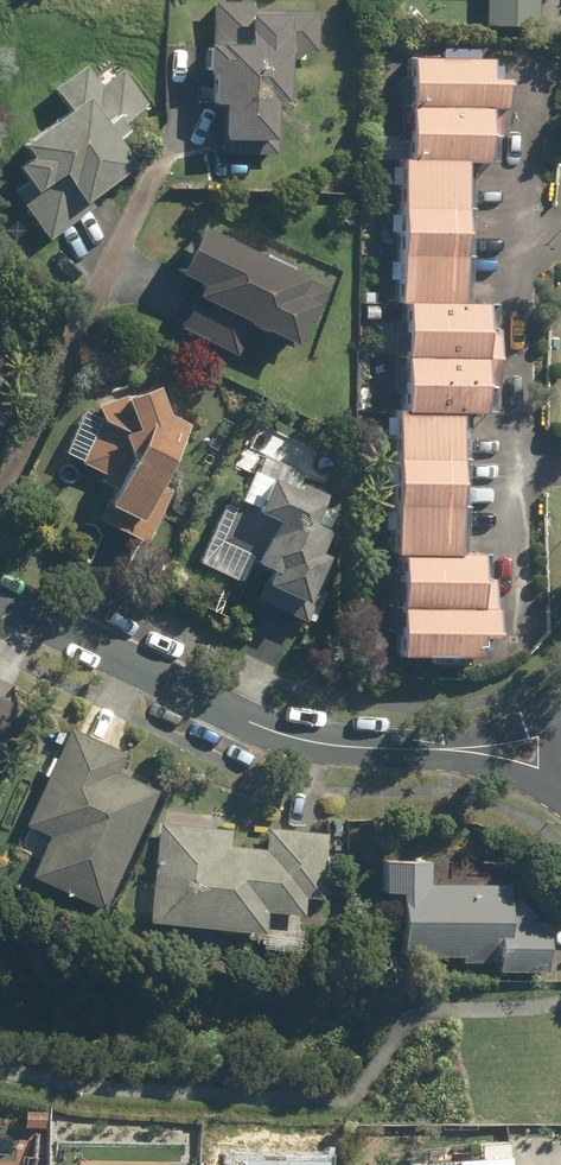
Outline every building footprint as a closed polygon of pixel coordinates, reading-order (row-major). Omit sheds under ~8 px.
[(488,24),(545,26),(545,0),(488,0),(488,24)] [(320,6),(216,2),(213,100),(229,101),(228,134),(281,136),(282,99),(293,100),(295,50),(319,51),(320,6)] [(493,61),(409,57),(407,106),(417,107),(415,160),(407,160),(401,305),(412,305),(407,412),(402,412),(396,552),(405,552),(401,653),(481,657),(482,638),(501,639),(502,607),(483,607),(485,555),(459,553),(465,412),(486,413),(491,304),(463,302),(469,162),(491,162),(493,107),(511,107),(512,77),(492,76),(493,61)] [(29,177),(12,191),(53,241),(144,167),(122,140),(135,129),(129,122),(153,103),(125,69),(118,75),(111,67),(99,76),(90,64),(55,93),(67,109),(26,142),(34,152),(18,165),(29,177)] [(312,277),(206,224),(183,270),(208,283),(185,330),(240,358),(257,323),(302,345),(322,303),(304,293),(312,277)] [(99,519),(153,543),(191,459),(181,454),(181,451),(192,435),(173,421),(165,386),(99,402),(103,419),(84,463),(118,478),(99,519)] [(314,478),(266,454),(223,541),(280,569),(265,599),(310,621),(341,558),(329,551),(338,533),(320,524),(333,498),(310,487),(314,478)] [(24,705),(0,695),(0,759),(24,705)] [(129,752),(71,728),(32,824),(54,833),(36,878),(112,910),(163,787),(121,770),(129,752)] [(233,826),(162,820),(154,923),(265,932),(264,946),(303,949),(307,896),(325,897),(330,829),(269,825),(268,846),(231,843),(233,826)] [(432,879),(432,859),(386,859),(386,888),(402,888),(402,955),(463,956),(463,961),(499,961),(498,968),(551,969),(552,918),(512,918),(513,880),(432,879)] [(511,1142),(486,1142),(486,1157),(462,1157),(462,1164),(511,1164),(511,1142)]
